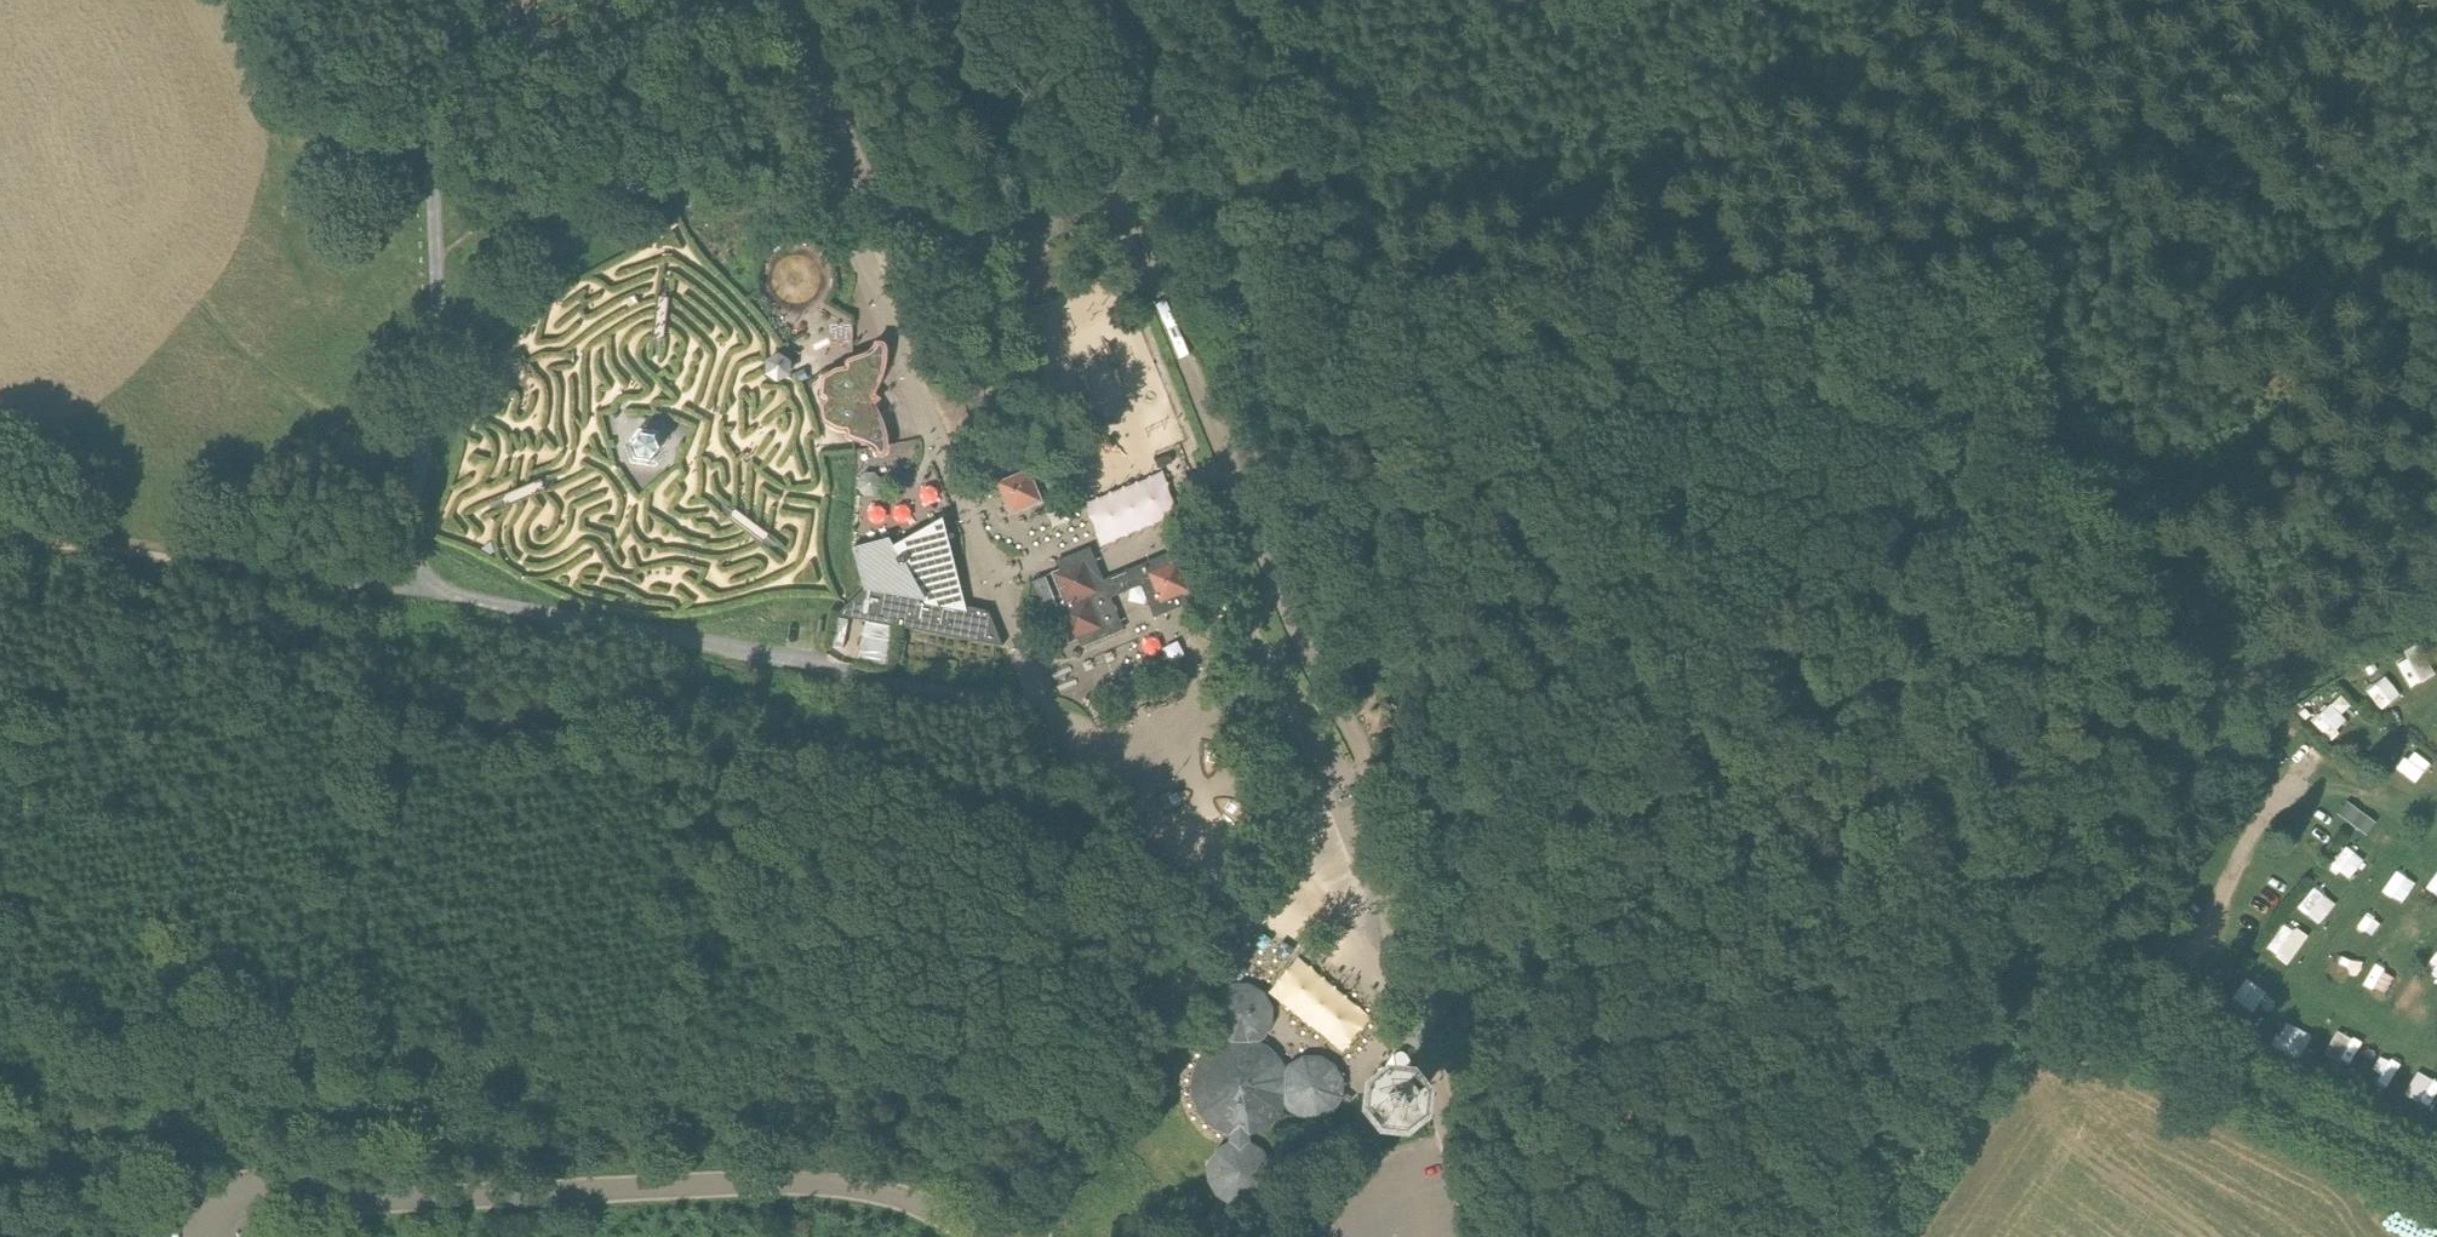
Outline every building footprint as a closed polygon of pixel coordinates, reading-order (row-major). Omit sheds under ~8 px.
[(849,359),(845,364),(844,368),(840,370),(832,372),(825,376),(821,382),(820,393),(822,398),(825,400),(824,403),(820,405),(821,412),(822,424),(831,429),(839,432),(846,435),(846,438),(848,441),(857,444),(867,448),(872,452),(874,458),(877,458),(883,458),(887,454),(888,445),(887,436),(883,424),(877,411),(876,408),(876,404),(879,402),(880,401),(880,399),(878,398),(876,396),(875,394),(877,391),(879,386),(883,378),(886,367),(886,363),(887,359),(887,348),(884,344),(879,344),(875,344),(872,348),(868,352),(860,356),(849,359)] [(800,382),(808,379),(804,369),(796,372),(800,382)] [(603,416),(606,429),(618,426),(615,413),(603,416)] [(639,459),(651,461),(659,451),(654,439),(642,437),(634,447),(639,459)] [(405,456),(386,449),(383,459),(401,466),(405,456)] [(1043,503),(1029,470),(1014,476),(995,484),(997,491),(999,493),(1009,517),(1043,503)] [(892,626),(979,643),(1002,646),(988,611),(961,606),(958,592),(941,520),(892,547),(889,539),(853,549),(864,589),(835,615),(865,621),(892,626)] [(491,541),(481,550),(491,556),(494,553),(491,541)] [(1169,558),(1168,555),(1102,581),(1089,549),(1055,563),(1057,566),(1059,571),(1051,573),(1064,606),(1055,609),(1069,643),(1077,640),(1081,648),(1123,631),(1110,599),(1127,592),(1141,587),(1153,619),(1179,608),(1196,601),(1192,593),(1186,576),(1179,559),(1171,562),(1169,558)] [(829,646),(843,649),(848,621),(835,618),(829,646)] [(886,668),(892,626),(865,621),(858,663),(884,667),(886,668)] [(2403,662),(2419,689),(2436,678),(2436,667),(2426,648),(2403,662)] [(2374,690),(2390,711),(2409,696),(2393,675),(2374,690)] [(2333,703),(2319,725),(2341,738),(2355,716),(2333,703)] [(2426,763),(2413,753),(2400,770),(2413,780),(2426,763)] [(2375,825),(2345,802),(2336,815),(2366,837),(2375,825)] [(2362,863),(2345,849),(2333,865),(2349,878),(2362,863)] [(2391,880),(2409,895),(2421,879),(2403,865),(2391,880)] [(2304,906),(2325,925),(2344,904),(2323,885),(2304,906)] [(2380,898),(2366,915),(2385,931),(2399,914),(2380,898)] [(2303,940),(2282,925),(2267,947),(2288,962),(2303,940)] [(2371,981),(2390,988),(2398,967),(2379,960),(2371,981)] [(2265,994),(2246,980),(2232,1000),(2251,1013),(2265,994)] [(1251,1143),(1250,1137),(1266,1128),(1280,1116),(1285,1107),(1287,1112),(1304,1121),(1320,1121),(1334,1114),(1341,1103),(1344,1098),(1345,1081),(1335,1067),(1321,1057),(1320,1057),(1302,1056),(1288,1065),(1285,1071),(1282,1061),(1277,1056),(1268,1046),(1259,1043),(1265,1040),(1273,1025),(1273,1009),(1264,993),(1259,991),(1248,984),(1232,985),(1217,992),(1208,1007),(1208,1024),(1216,1039),(1221,1042),(1213,1044),(1199,1058),(1190,1078),(1190,1096),(1197,1114),(1211,1129),(1227,1137),(1227,1143),(1215,1150),(1206,1166),(1206,1183),(1215,1198),(1230,1206),(1249,1205),(1270,1193),(1275,1175),(1272,1159),(1262,1150),(1251,1143)] [(2310,1039),(2286,1025),(2274,1046),(2298,1060),(2310,1039)] [(2343,1027),(2331,1055),(2356,1067),(2369,1039),(2343,1027)] [(1393,1064),(1393,1067),(1396,1071),(1400,1075),(1405,1075),(1408,1073),(1410,1070),(1410,1063),(1407,1057),(1405,1054),(1401,1052),(1396,1053),(1393,1058),(1392,1062),(1393,1064)] [(2387,1056),(2381,1082),(2399,1085),(2405,1060),(2387,1056)] [(1413,1074),(1386,1071),(1362,1089),(1359,1118),(1377,1140),(1406,1143),(1429,1124),(1432,1096),(1413,1074)] [(2419,1075),(2407,1095),(2429,1108),(2436,1095),(2436,1087),(2419,1075)]
